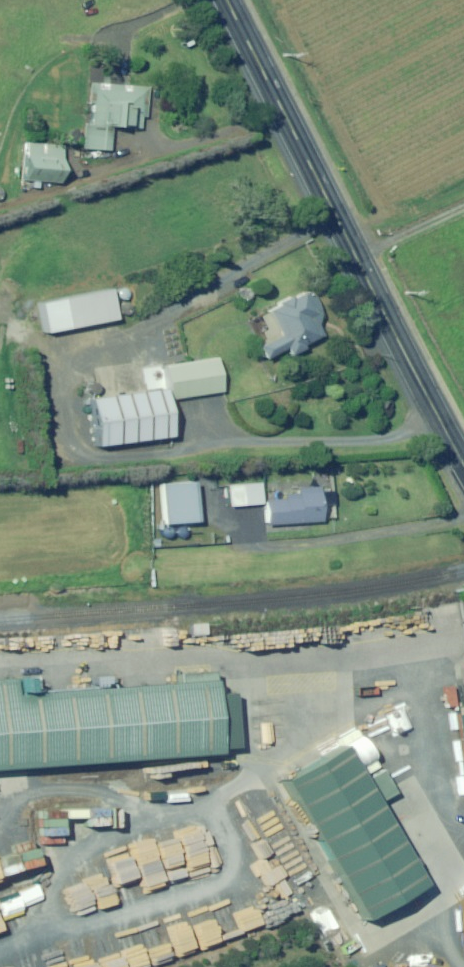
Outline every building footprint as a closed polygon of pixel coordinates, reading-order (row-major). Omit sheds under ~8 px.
[(112,84),(104,83),(90,82),(89,103),(94,103),(93,124),(87,124),(86,124),(86,128),(84,147),(84,148),(111,150),(113,126),(142,128),(143,116),(148,116),(150,87),(125,85),(112,84)] [(61,182),(63,145),(27,142),(24,179),(30,180),(34,180),(34,187),(40,188),(41,180),(61,182)] [(120,319),(114,288),(43,303),(49,333),(120,319)] [(305,345),(321,337),(310,316),(316,313),(306,292),(295,298),(294,295),(280,302),(281,306),(261,316),(268,330),(263,332),(266,339),(261,342),(263,345),(262,345),(260,346),(267,359),(288,348),(292,356),(307,348),(305,345)] [(172,399),(225,392),(220,358),(203,360),(190,362),(167,365),(172,399)] [(99,447),(174,436),(168,389),(148,392),(92,399),(99,447)] [(260,482),(224,484),(225,506),(262,503),(260,482)] [(220,503),(205,484),(196,491),(211,510),(220,503)] [(313,522),(324,522),(322,487),(319,487),(301,488),(301,493),(287,494),(288,499),(268,500),(270,525),(313,522)] [(158,510),(159,535),(166,535),(167,531),(177,531),(177,522),(167,523),(166,509),(164,508),(164,510),(158,510)] [(209,624),(192,624),(192,634),(209,634),(209,624)] [(95,688),(110,688),(110,678),(95,678),(95,688)] [(223,755),(218,683),(18,698),(16,680),(0,681),(0,772),(223,755)] [(25,695),(33,695),(32,680),(25,681),(25,695)] [(415,900),(334,755),(280,785),(361,930),(415,900)]
